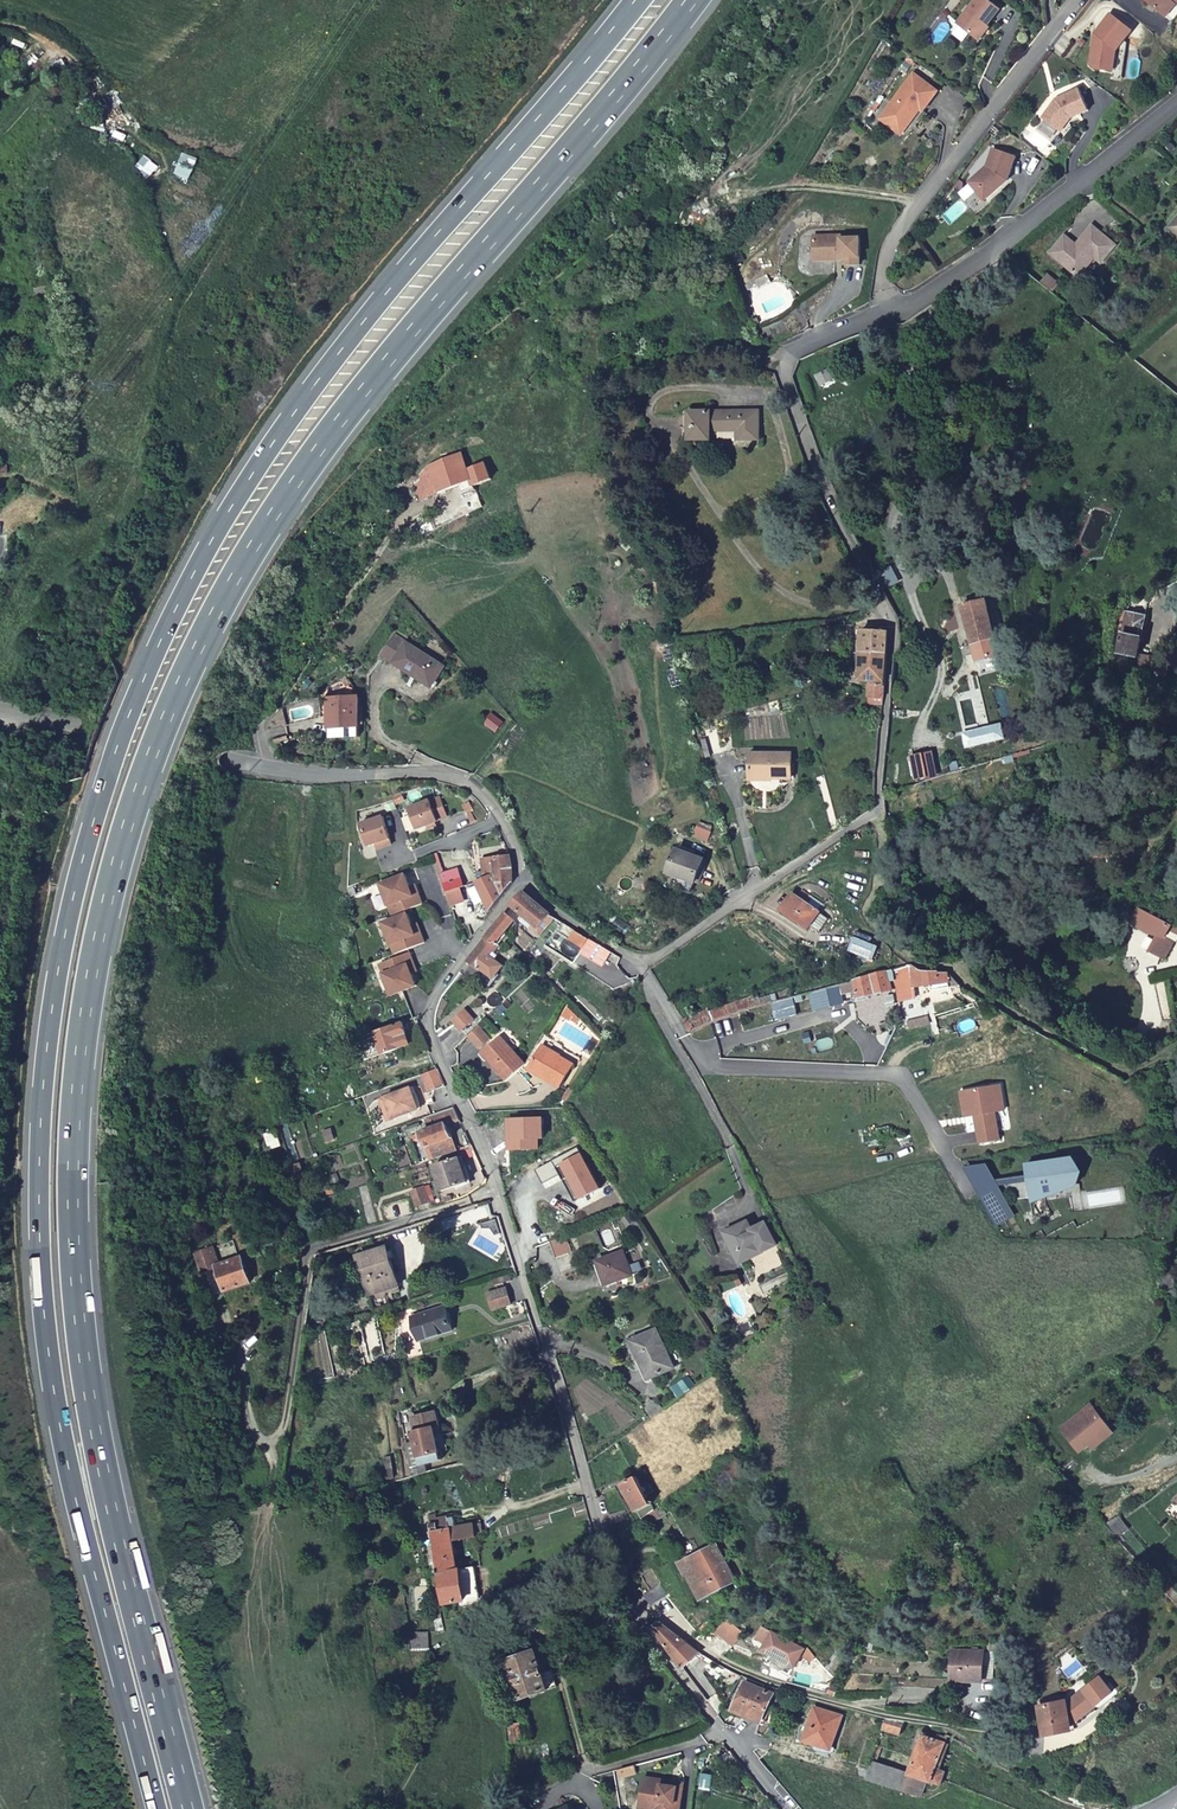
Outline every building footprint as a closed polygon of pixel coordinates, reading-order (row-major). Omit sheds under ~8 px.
[(995,0),(976,0),(961,20),(981,36),(1003,7),(995,0)] [(1148,0),(1170,19),(1176,11),(1176,0),(1149,0),(1148,0)] [(1135,31),(1114,13),(1098,33),(1101,35),(1100,45),(1097,45),(1094,63),(1098,67),(1116,69),(1118,50),(1123,44),(1135,31)] [(1129,48),(1123,44),(1118,50),(1116,69),(1115,78),(1125,79),(1129,48)] [(917,71),(883,117),(896,126),(902,118),(910,124),(920,112),(915,108),(918,103),(923,107),(926,109),(941,89),(917,71)] [(1059,97),(1045,116),(1065,130),(1070,122),(1069,119),(1092,108),(1082,87),(1059,97)] [(915,108),(920,112),(923,107),(918,103),(915,108)] [(896,126),(905,132),(910,124),(902,118),(896,126)] [(990,165),(976,177),(991,195),(1011,178),(1019,155),(996,147),(990,165)] [(976,177),(972,180),(987,198),(991,195),(976,177)] [(961,181),(952,187),(958,194),(963,190),(963,184),(961,181)] [(1165,226),(1176,236),(1176,212),(1165,226)] [(1090,251),(1101,261),(1114,244),(1086,222),(1070,241),(1063,235),(1050,252),(1074,271),(1090,251)] [(844,233),(815,234),(816,258),(828,258),(828,251),(843,252),(847,255),(847,263),(863,263),(863,236),(844,236),(844,233)] [(1047,274),(1041,282),(1052,291),(1058,283),(1047,274)] [(760,403),(691,406),(692,436),(719,434),(719,425),(741,423),(742,433),(761,432),(760,403)] [(438,470),(424,484),(430,498),(476,478),(480,488),(494,481),(487,465),(474,470),(468,456),(438,470)] [(999,655),(982,599),(962,606),(978,661),(980,660),(999,655)] [(1137,656),(1145,616),(1127,612),(1126,614),(1122,613),(1119,633),(1122,634),(1118,653),(1137,656)] [(431,682),(443,663),(392,631),(379,653),(411,673),(413,669),(431,682)] [(884,693),(890,633),(868,631),(863,682),(878,683),(877,692),(884,693)] [(1002,666),(999,655),(980,660),(984,672),(1002,666)] [(1138,668),(1157,676),(1159,657),(1140,655),(1138,668)] [(328,690),(329,695),(331,724),(360,723),(357,692),(340,694),(340,689),(328,690)] [(281,707),(273,716),(286,722),(281,707)] [(497,712),(491,722),(503,731),(509,720),(497,712)] [(360,723),(331,724),(332,735),(361,733),(360,723)] [(777,776),(798,776),(798,748),(757,748),(757,770),(777,771),(777,776)] [(430,800),(409,808),(418,829),(428,824),(436,821),(439,820),(439,819),(448,815),(440,796),(431,801),(430,800)] [(383,817),(361,825),(369,847),(376,844),(382,842),(384,847),(393,844),(383,817)] [(709,852),(682,841),(673,864),(699,876),(709,852)] [(1092,841),(1090,855),(1105,857),(1107,843),(1092,841)] [(508,851),(485,855),(487,868),(489,868),(490,875),(498,872),(499,882),(514,880),(509,853),(508,851)] [(442,875),(447,891),(458,887),(464,885),(459,870),(442,875)] [(499,882),(498,872),(490,875),(488,876),(477,880),(490,905),(514,880),(499,882)] [(414,896),(405,876),(381,885),(394,916),(423,905),(419,894),(414,896)] [(416,885),(410,887),(414,896),(419,894),(416,885)] [(458,887),(447,891),(452,906),(463,903),(458,887)] [(823,908),(795,889),(783,906),(810,925),(823,908)] [(524,891),(512,906),(541,928),(551,914),(524,891)] [(1138,908),(1131,923),(1149,933),(1157,935),(1148,951),(1164,960),(1174,941),(1175,942),(1176,942),(1176,929),(1171,926),(1165,922),(1163,922),(1138,908)] [(506,913),(488,937),(500,946),(501,946),(498,943),(514,921),(506,913)] [(408,914),(384,924),(397,955),(426,943),(422,933),(416,935),(413,926),(408,914)] [(418,924),(413,926),(416,935),(422,933),(418,924)] [(585,948),(591,938),(577,930),(571,939),(575,942),(585,948)] [(488,937),(469,961),(481,970),(483,968),(495,977),(503,966),(492,957),(500,946),(488,937)] [(405,955),(381,965),(394,996),(423,984),(419,973),(413,976),(410,967),(405,955)] [(915,958),(855,975),(860,993),(869,991),(932,979),(933,985),(962,978),(949,968),(940,968),(931,967),(928,967),(922,964),(915,958)] [(419,973),(415,965),(410,967),(413,976),(419,973)] [(838,979),(809,987),(814,1006),(843,998),(838,979)] [(690,1028),(713,1018),(732,1009),(744,1005),(762,1000),(772,997),(770,989),(759,992),(758,988),(726,997),(709,1005),(708,1003),(697,1008),(696,1006),(681,1013),(690,1028)] [(566,1002),(560,1010),(576,1019),(580,1013),(566,1002)] [(929,1009),(908,1015),(910,1022),(931,1017),(929,1009)] [(466,1010),(453,1022),(467,1036),(478,1026),(480,1025),(466,1010)] [(419,1022),(421,1016),(377,1032),(359,1039),(367,1060),(385,1053),(385,1055),(410,1045),(407,1034),(421,1028),(419,1022)] [(490,1038),(478,1026),(467,1036),(479,1049),(490,1038)] [(1153,1035),(1138,1032),(1136,1041),(1152,1044),(1153,1035)] [(486,1059),(506,1082),(525,1065),(506,1042),(500,1036),(485,1049),(490,1056),(486,1059)] [(574,1063),(543,1046),(529,1069),(560,1086),(574,1063)] [(490,1056),(485,1049),(481,1052),(486,1059),(490,1056)] [(438,1067),(431,1070),(436,1086),(444,1083),(438,1067)] [(431,1070),(424,1073),(430,1087),(436,1086),(431,1070)] [(1006,1110),(1002,1085),(966,1091),(970,1116),(976,1115),(979,1114),(980,1118),(978,1122),(981,1143),(1002,1139),(998,1119),(991,1120),(990,1113),(997,1112),(1006,1110)] [(385,1096),(393,1119),(418,1109),(410,1087),(385,1096)] [(970,1116),(966,1091),(962,1092),(967,1117),(970,1116)] [(385,1096),(379,1098),(387,1121),(393,1119),(385,1096)] [(442,1111),(426,1117),(430,1130),(447,1124),(447,1125),(460,1120),(455,1107),(442,1111)] [(990,1113),(991,1120),(998,1119),(997,1112),(990,1113)] [(543,1117),(509,1119),(509,1133),(515,1133),(516,1149),(539,1148),(539,1138),(544,1138),(543,1117)] [(431,1159),(457,1150),(447,1125),(447,1124),(430,1130),(422,1133),(431,1159)] [(475,1154),(471,1145),(457,1150),(459,1157),(460,1157),(461,1159),(475,1154)] [(578,1147),(571,1150),(575,1157),(581,1153),(578,1147)] [(571,1150),(537,1170),(544,1183),(561,1174),(563,1173),(566,1179),(572,1176),(584,1197),(600,1188),(581,1153),(575,1157),(571,1150)] [(460,1157),(459,1157),(436,1166),(444,1190),(469,1182),(461,1159),(460,1157)] [(1046,1198),(1047,1203),(1069,1199),(1068,1195),(1080,1193),(1075,1159),(1063,1161),(1067,1186),(1045,1190),(1046,1198)] [(1027,1167),(1033,1200),(1046,1198),(1045,1190),(1067,1186),(1063,1161),(1027,1167)] [(566,1179),(563,1173),(561,1174),(576,1202),(584,1197),(572,1176),(566,1179)] [(430,1186),(426,1187),(413,1191),(418,1206),(431,1201),(430,1195),(432,1194),(430,1186)] [(448,1201),(469,1194),(467,1189),(452,1193),(453,1195),(447,1197),(448,1201)] [(753,1231),(749,1222),(726,1234),(742,1264),(773,1248),(766,1235),(772,1232),(767,1223),(753,1231)] [(779,1246),(772,1232),(766,1235),(773,1248),(779,1246)] [(552,1242),(558,1258),(573,1252),(567,1236),(552,1242)] [(388,1294),(398,1291),(386,1248),(357,1257),(369,1293),(387,1288),(388,1294)] [(210,1249),(196,1255),(203,1272),(217,1266),(210,1249)] [(624,1251),(598,1260),(606,1284),(632,1275),(624,1251)] [(217,1266),(227,1291),(253,1282),(242,1256),(217,1266)] [(1161,1292),(1172,1293),(1173,1283),(1162,1282),(1161,1292)] [(511,1306),(505,1288),(486,1293),(492,1312),(511,1306)] [(444,1306),(409,1317),(417,1341),(451,1330),(444,1306)] [(673,1367),(656,1329),(630,1340),(648,1379),(673,1367)] [(1089,1443),(1109,1427),(1090,1403),(1061,1427),(1080,1450),(1089,1443)] [(432,1411),(420,1414),(411,1417),(414,1428),(414,1430),(410,1431),(412,1441),(405,1443),(412,1474),(425,1471),(423,1463),(440,1459),(438,1452),(448,1450),(445,1439),(451,1438),(450,1430),(443,1432),(441,1422),(436,1423),(433,1411),(432,1411)] [(1113,1432),(1109,1427),(1089,1443),(1093,1448),(1113,1432)] [(615,1441),(606,1448),(611,1455),(620,1449),(615,1441)] [(622,1485),(643,1518),(662,1505),(660,1501),(655,1505),(637,1476),(622,1485)] [(625,1510),(609,1515),(612,1524),(628,1519),(625,1510)] [(452,1540),(480,1533),(479,1530),(478,1521),(457,1525),(455,1516),(436,1520),(435,1514),(429,1515),(441,1572),(459,1568),(452,1540)] [(684,1565),(703,1600),(737,1582),(717,1546),(684,1565)] [(481,1596),(474,1565),(459,1568),(441,1572),(448,1604),(481,1596)] [(644,1594),(651,1604),(667,1596),(661,1585),(644,1594)] [(712,1617),(706,1622),(711,1628),(717,1623),(712,1617)] [(744,1633),(727,1619),(717,1631),(734,1645),(744,1633)] [(659,1634),(684,1667),(701,1652),(687,1643),(661,1622),(654,1627),(659,1634)] [(706,1622),(700,1626),(705,1632),(711,1628),(706,1622)] [(806,1650),(763,1627),(757,1638),(767,1644),(772,1647),(769,1653),(788,1664),(791,1658),(799,1663),(806,1650)] [(411,1633),(412,1650),(433,1648),(431,1630),(411,1633)] [(772,1647),(767,1644),(763,1650),(769,1653),(772,1647)] [(525,1696),(560,1684),(555,1668),(546,1670),(538,1648),(510,1659),(525,1696)] [(806,1650),(803,1656),(811,1662),(815,1658),(806,1650)] [(949,1653),(950,1682),(982,1681),(981,1653),(949,1653)] [(799,1663),(791,1658),(788,1664),(796,1668),(799,1663)] [(1061,1705),(1064,1716),(1073,1713),(1076,1716),(1106,1689),(1092,1675),(1061,1705)] [(772,1694),(744,1683),(733,1709),(746,1715),(748,1711),(763,1716),(772,1694)] [(838,1691),(832,1687),(828,1694),(835,1696),(838,1691)] [(1060,1702),(1037,1708),(1044,1731),(1067,1725),(1067,1724),(1064,1716),(1061,1705),(1060,1702)] [(843,1715),(816,1707),(807,1737),(820,1741),(819,1746),(833,1749),(843,1715)] [(1076,1716),(1073,1713),(1064,1716),(1067,1724),(1076,1716)] [(908,1721),(887,1717),(884,1727),(902,1730),(903,1724),(907,1725),(908,1721)] [(953,1779),(956,1767),(949,1765),(948,1770),(940,1768),(948,1733),(940,1731),(940,1734),(927,1732),(929,1724),(925,1723),(922,1730),(919,1729),(918,1734),(922,1736),(913,1769),(889,1764),(883,1784),(926,1794),(930,1778),(944,1782),(945,1777),(953,1779)] [(510,1726),(512,1742),(529,1739),(529,1734),(522,1734),(519,1724),(510,1726)] [(889,1764),(876,1760),(871,1781),(883,1784),(889,1764)] [(644,1776),(640,1800),(637,1800),(636,1808),(679,1808),(683,1788),(662,1784),(662,1779),(644,1776)] [(684,1783),(662,1779),(662,1784),(683,1788),(684,1783)] [(256,1782),(258,1796),(268,1794),(266,1781),(256,1782)] [(568,1797),(541,1808),(573,1808),(568,1797)]
